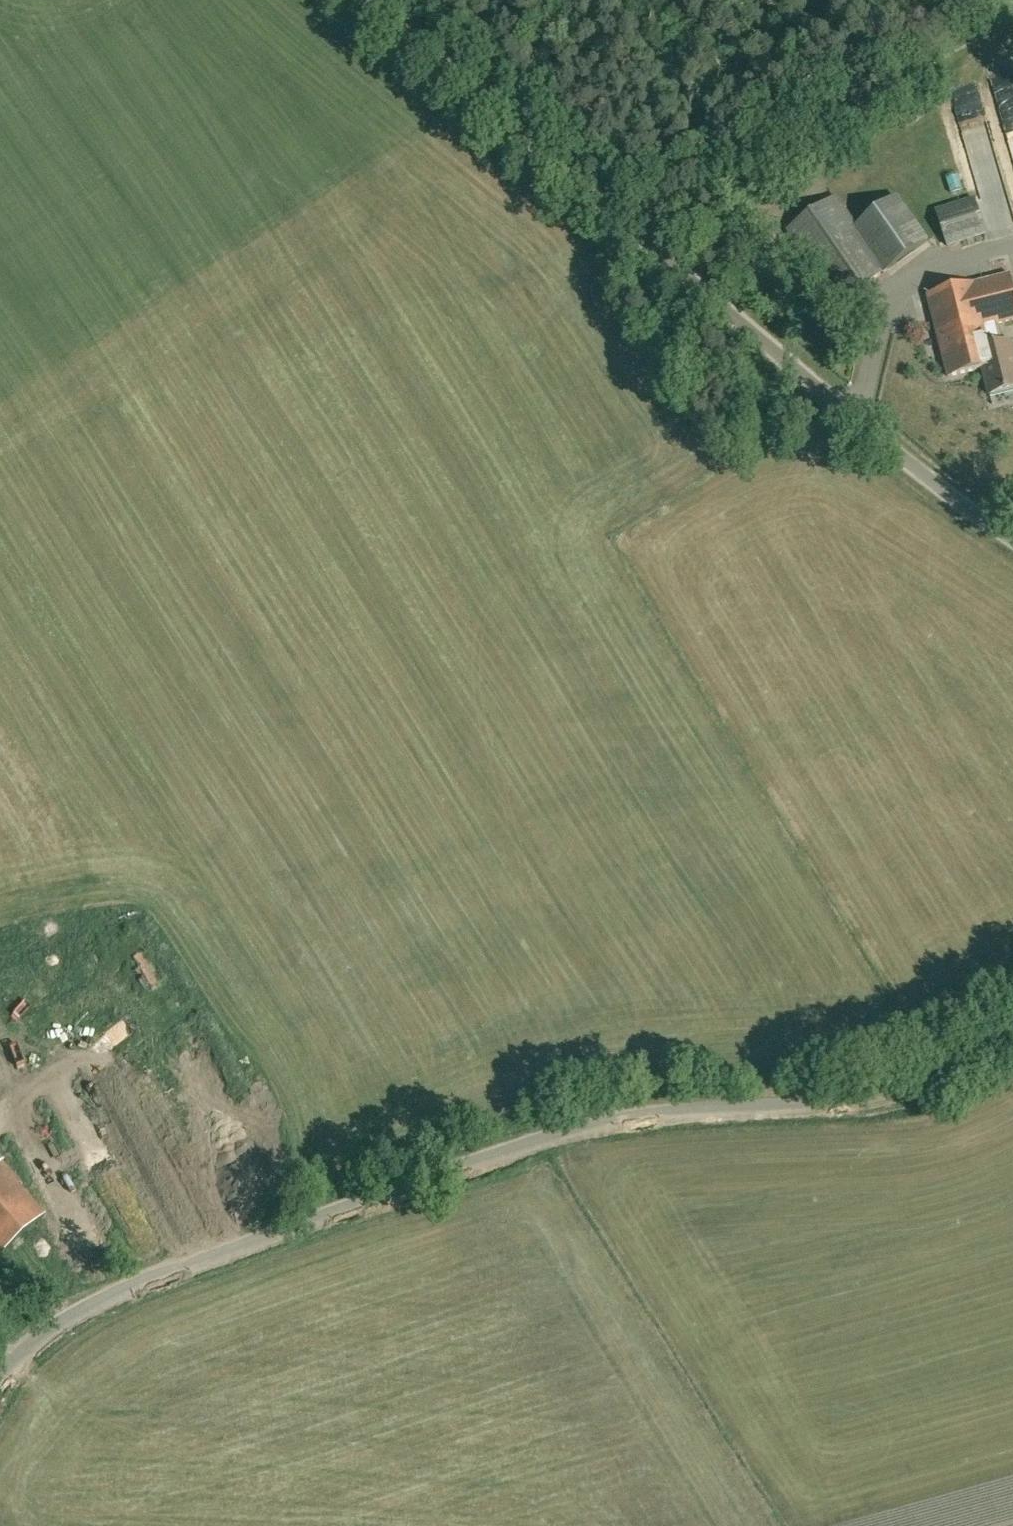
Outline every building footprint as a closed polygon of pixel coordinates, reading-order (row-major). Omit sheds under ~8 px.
[(834,198),(832,199),(787,232),(841,306),(928,241),(895,197),(855,226),(834,198)] [(985,234),(976,205),(939,217),(948,246),(985,234)] [(991,346),(987,328),(1012,321),(1012,287),(1010,275),(929,295),(950,377),(984,368),(991,395),(1012,389),(1012,350),(1011,341),(991,346)] [(0,1166),(0,1253),(43,1213),(0,1166)]
